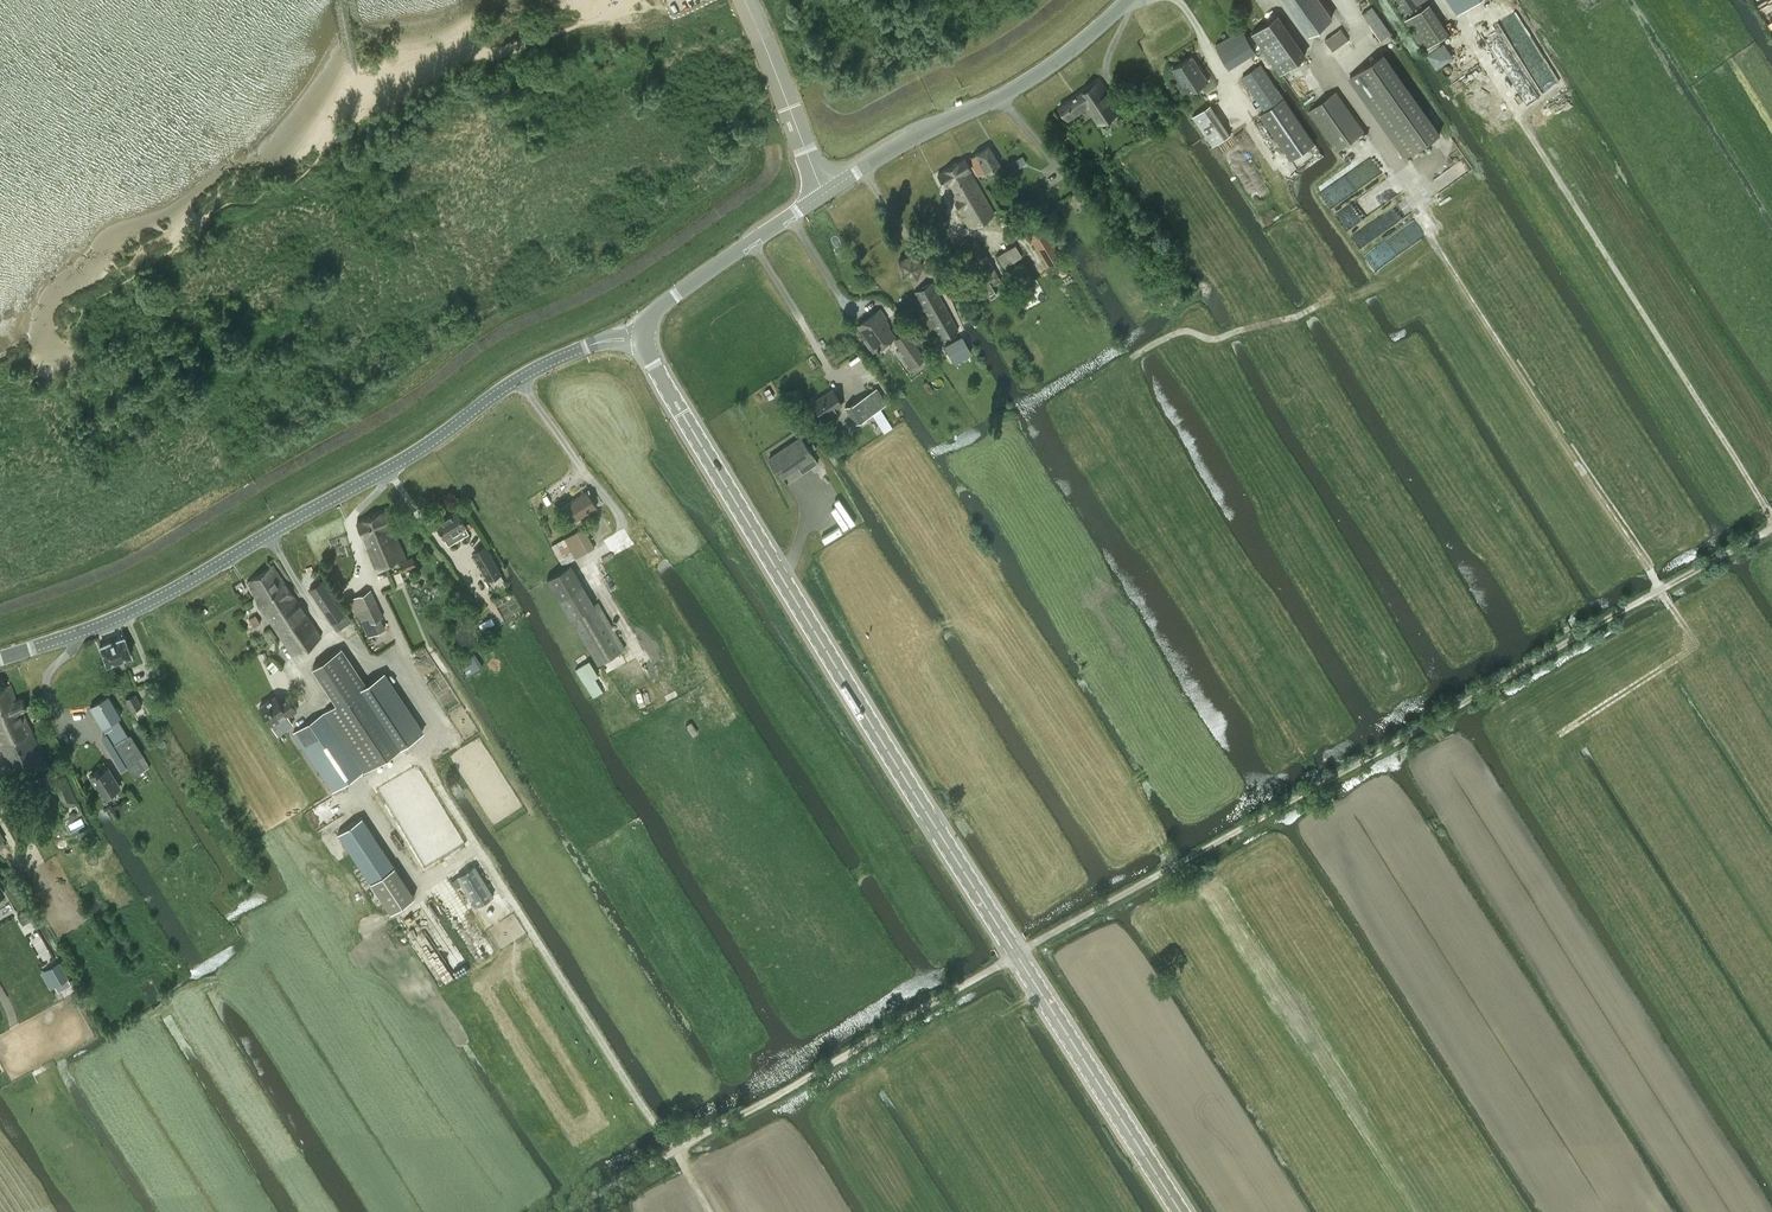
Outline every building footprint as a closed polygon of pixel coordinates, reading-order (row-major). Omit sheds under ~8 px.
[(1333,16),(1321,0),(1286,0),(1310,33),(1333,16)] [(1405,12),(1424,0),(1397,0),(1405,12)] [(1473,15),(1495,0),(1464,0),(1473,15)] [(1449,32),(1430,3),(1406,19),(1425,48),(1449,32)] [(1363,13),(1366,18),(1382,40),(1392,32),(1373,5),(1363,13)] [(1285,22),(1279,13),(1253,31),(1281,72),(1305,56),(1284,25),(1285,22)] [(1256,50),(1242,28),(1216,44),(1230,67),(1256,50)] [(1333,50),(1349,39),(1341,28),(1326,39),(1333,50)] [(1441,132),(1384,52),(1348,78),(1405,158),(1441,132)] [(1196,89),(1209,81),(1192,55),(1173,67),(1185,85),(1191,81),(1196,89)] [(1243,76),(1266,110),(1285,98),(1261,64),(1243,76)] [(1100,124),(1121,109),(1101,78),(1060,105),(1069,119),(1088,106),(1100,124)] [(1338,149),(1365,130),(1336,91),(1310,110),(1338,149)] [(1261,113),(1292,159),(1316,144),(1285,98),(1266,110),(1261,113)] [(1193,115),(1213,145),(1231,133),(1211,103),(1193,115)] [(978,175),(1000,163),(989,144),(968,157),(978,175)] [(1026,162),(1022,155),(1006,165),(1009,172),(1026,162)] [(969,227),(995,212),(969,169),(971,168),(965,158),(937,174),(943,185),(947,183),(969,227)] [(1106,175),(1112,184),(1117,181),(1111,172),(1106,175)] [(1062,256),(1043,225),(1028,234),(1046,265),(1062,256)] [(1015,244),(996,255),(1007,273),(1018,267),(1014,261),(1022,256),(1015,244)] [(916,276),(923,262),(912,252),(899,260),(902,274),(916,276)] [(987,255),(974,263),(986,284),(984,285),(992,297),(998,294),(991,282),(993,280),(995,284),(1001,280),(987,255)] [(941,338),(958,329),(932,281),(915,291),(941,338)] [(872,351),(894,335),(883,319),(886,318),(880,310),(859,324),(868,337),(864,339),(872,351)] [(925,356),(906,330),(893,339),(911,366),(925,356)] [(970,352),(961,335),(944,345),(953,361),(970,352)] [(886,402),(876,386),(845,407),(855,423),(886,402)] [(812,401),(822,416),(842,402),(832,387),(812,401)] [(769,388),(764,391),(768,399),(769,400),(774,397),(773,396),(769,388)] [(814,455),(801,436),(769,457),(782,476),(799,465),(803,471),(818,461),(814,456),(814,455)] [(573,520),(596,505),(586,490),(563,505),(573,520)] [(376,567),(406,555),(385,509),(357,521),(376,567)] [(436,522),(445,537),(448,542),(468,531),(465,525),(466,525),(457,509),(436,522)] [(564,537),(551,545),(562,564),(575,557),(594,546),(583,527),(564,537)] [(337,537),(329,539),(331,545),(339,542),(337,537)] [(489,579),(501,572),(486,548),(474,555),(489,579)] [(416,566),(412,557),(399,563),(403,572),(416,566)] [(572,563),(547,577),(571,618),(594,603),(572,563)] [(275,564),(247,580),(258,598),(286,580),(275,564)] [(332,620),(345,612),(323,579),(310,588),(332,620)] [(338,579),(333,582),(338,589),(343,586),(338,579)] [(286,580),(258,598),(287,646),(293,654),(322,636),(294,593),(286,580)] [(381,616),(383,615),(370,589),(350,598),(356,611),(362,608),(368,622),(371,621),(374,629),(385,624),(381,616)] [(594,603),(571,618),(598,663),(626,647),(598,601),(594,603)] [(468,604),(466,611),(474,613),(475,613),(477,606),(476,606),(468,604)] [(107,660),(131,651),(124,634),(101,643),(107,660)] [(313,667),(337,702),(366,682),(343,648),(313,667)] [(457,658),(468,675),(482,665),(471,648),(457,658)] [(598,675),(589,660),(575,668),(584,683),(595,677),(598,675)] [(326,709),(366,769),(406,742),(422,731),(424,730),(384,670),(366,682),(337,702),(326,709)] [(595,677),(584,683),(590,694),(601,687),(595,677)] [(0,688),(0,739),(11,765),(19,762),(25,774),(48,763),(23,709),(27,706),(23,696),(18,699),(12,684),(0,688)] [(125,698),(132,711),(142,705),(135,692),(125,698)] [(91,705),(113,742),(125,736),(115,719),(121,715),(108,694),(91,705)] [(288,715),(297,709),(286,694),(280,700),(276,694),(259,705),(271,723),(286,712),(288,715)] [(326,709),(294,731),(333,790),(366,769),(326,709)] [(125,736),(113,742),(128,765),(135,776),(150,766),(143,756),(130,733),(125,736)] [(105,795),(121,785),(113,773),(110,775),(106,768),(100,771),(98,768),(96,770),(97,771),(91,775),(105,795)] [(65,775),(52,781),(64,809),(78,803),(65,775)] [(390,911),(414,895),(362,816),(338,832),(390,911)] [(90,825),(78,832),(80,836),(86,832),(88,836),(90,839),(96,836),(90,825)] [(492,895),(475,866),(457,877),(474,906),(492,895)] [(23,924),(27,921),(33,918),(34,917),(29,908),(27,908),(21,912),(17,914),(23,924)] [(57,961),(45,968),(48,974),(54,985),(67,978),(67,977),(61,966),(58,961),(57,961)]
